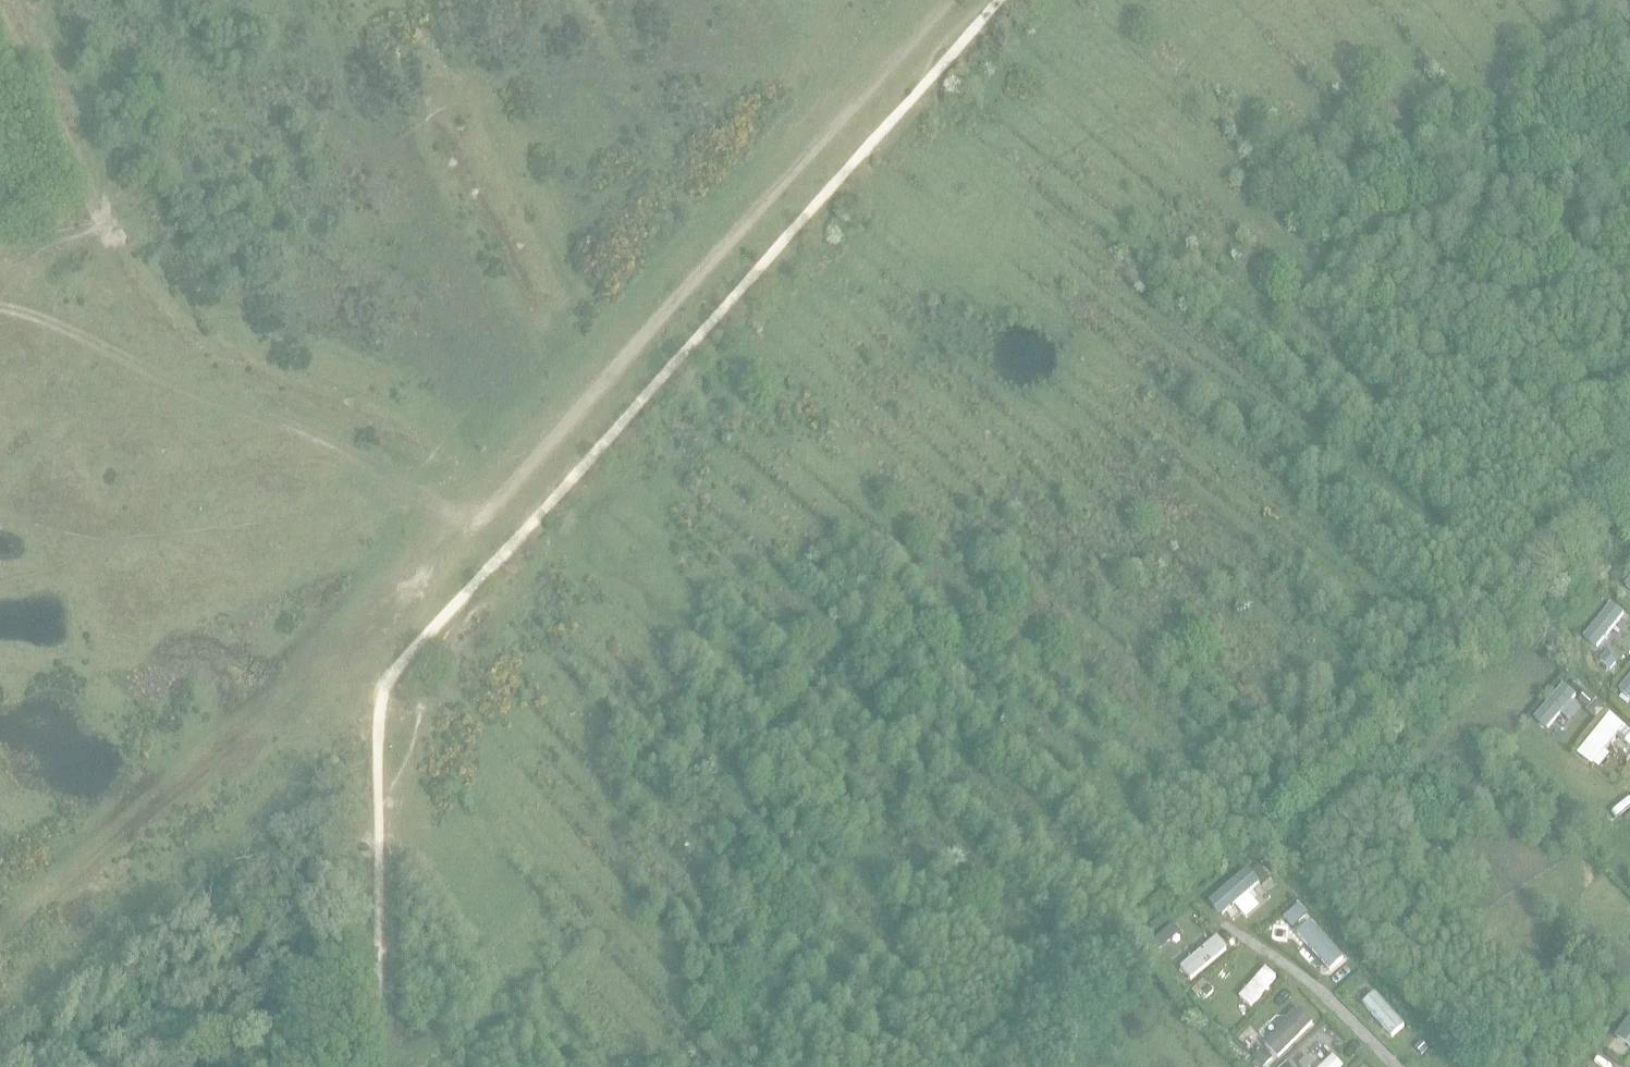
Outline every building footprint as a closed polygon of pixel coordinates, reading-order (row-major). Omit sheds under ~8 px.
[(1629,1051),(1629,1021),(1616,1041),(1629,1051)]
